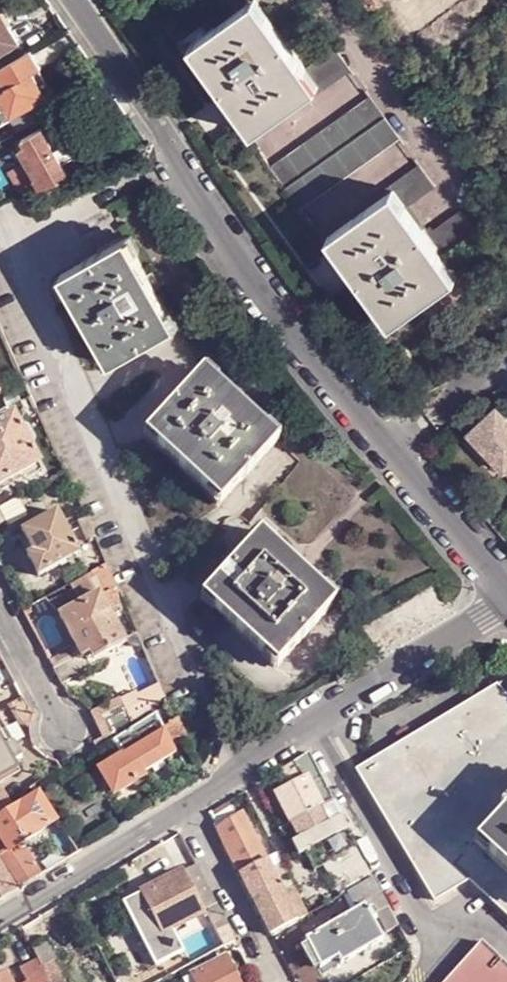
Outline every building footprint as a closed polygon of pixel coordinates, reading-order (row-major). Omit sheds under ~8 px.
[(371,10),(380,3),(378,0),(363,0),(371,10)] [(320,90),(306,71),(258,3),(192,49),(248,129),(255,137),(320,90)] [(0,8),(0,10),(10,25),(13,19),(6,8),(0,8)] [(0,10),(0,55),(20,42),(10,25),(0,10)] [(335,50),(306,71),(320,90),(322,93),(351,71),(335,50)] [(32,51),(0,71),(0,77),(6,89),(0,93),(13,117),(47,97),(33,73),(41,68),(32,51)] [(322,93),(320,90),(255,137),(258,141),(322,93)] [(287,193),(386,121),(375,104),(275,178),(287,193)] [(399,138),(386,121),(287,193),(299,210),(399,138)] [(41,186),(70,175),(60,159),(53,145),(43,127),(23,138),(34,160),(10,173),(22,193),(41,186)] [(53,145),(60,159),(68,152),(62,142),(53,145)] [(420,168),(391,190),(394,193),(409,212),(412,210),(437,191),(420,168)] [(394,193),(391,190),(327,237),(330,241),(394,193)] [(394,193),(330,241),(338,251),(394,330),(459,283),(445,263),(409,212),(394,193)] [(428,234),(412,210),(409,212),(445,263),(451,257),(437,237),(431,231),(428,234)] [(463,215),(437,237),(451,257),(480,237),(463,215)] [(111,362),(177,324),(152,280),(127,236),(61,273),(111,362)] [(204,370),(145,435),(221,504),(279,439),(241,404),(204,370)] [(499,413),(472,438),(506,475),(506,421),(499,413)] [(41,463),(15,415),(0,423),(0,486),(41,463)] [(30,515),(20,497),(2,507),(10,523),(12,526),(30,515)] [(0,508),(0,529),(10,523),(2,507),(0,508)] [(58,512),(22,532),(25,538),(31,548),(33,552),(28,555),(39,576),(81,554),(58,512)] [(92,541),(84,520),(77,524),(86,543),(92,541)] [(262,533),(203,597),(279,666),(337,602),(300,568),(262,533)] [(82,604),(101,594),(93,579),(74,589),(82,604)] [(110,593),(103,597),(111,612),(118,608),(110,593)] [(111,612),(103,597),(101,594),(82,604),(60,616),(71,637),(80,632),(92,655),(94,661),(120,646),(127,642),(111,612)] [(80,632),(71,637),(81,655),(83,660),(86,658),(92,655),(80,632)] [(81,655),(54,669),(62,685),(89,671),(83,660),(81,655)] [(119,703),(131,723),(169,700),(158,681),(119,703)] [(33,719),(34,717),(23,696),(9,705),(21,725),(33,719)] [(496,699),(363,778),(436,900),(470,880),(506,914),(506,712),(496,699)] [(118,704),(92,718),(104,742),(130,729),(118,704)] [(0,737),(9,733),(0,717),(0,737)] [(166,731),(157,717),(119,741),(127,755),(141,777),(180,755),(177,751),(166,731)] [(191,741),(182,724),(166,731),(177,751),(192,743),(191,741)] [(22,777),(15,764),(24,759),(15,744),(6,748),(0,737),(0,789),(22,777)] [(334,803),(316,769),(308,754),(299,759),(309,778),(310,778),(325,807),(334,803)] [(141,777),(127,755),(104,770),(119,795),(142,780),(141,777)] [(299,759),(285,768),(294,786),(309,778),(299,759)] [(277,795),(293,825),(325,807),(310,778),(309,778),(294,786),(277,795)] [(20,889),(39,878),(21,847),(50,827),(31,797),(22,803),(0,817),(0,858),(20,889)] [(334,803),(325,807),(340,836),(348,831),(334,803)] [(293,825),(306,852),(323,844),(340,836),(325,807),(293,825)] [(213,820),(219,830),(237,819),(232,808),(213,820)] [(219,830),(241,873),(267,860),(244,814),(237,819),(219,830)] [(323,844),(306,852),(315,869),(323,866),(332,861),(323,844)] [(366,865),(357,848),(332,861),(323,866),(333,882),(366,865)] [(279,853),(267,860),(280,885),(292,879),(279,853)] [(2,900),(20,889),(0,858),(0,897),(2,900)] [(267,860),(241,873),(255,899),(280,885),(267,860)] [(373,879),(366,865),(333,882),(342,897),(373,879)] [(221,911),(199,867),(184,874),(205,914),(207,918),(210,916),(221,911)] [(205,914),(184,874),(144,895),(165,935),(174,929),(205,914)] [(292,879),(280,885),(299,921),(311,915),(292,879)] [(390,911),(375,882),(350,894),(359,910),(367,905),(368,907),(375,903),(380,913),(374,917),(375,920),(390,911)] [(255,899),(273,935),(299,921),(280,885),(255,899)] [(165,935),(144,895),(125,904),(145,945),(165,935)] [(375,903),(368,907),(374,917),(380,913),(375,903)] [(367,905),(359,910),(308,939),(325,968),(341,958),(348,954),(352,961),(387,940),(375,920),(374,917),(368,907),(367,905)] [(230,927),(221,911),(210,916),(218,933),(230,927)] [(238,942),(230,927),(218,933),(226,949),(238,942)] [(174,929),(165,935),(145,945),(160,970),(188,956),(174,929)] [(48,941),(33,948),(40,963),(45,972),(59,965),(48,941)] [(243,953),(238,942),(226,949),(217,954),(222,963),(227,959),(228,961),(243,953)] [(483,942),(445,981),(506,981),(506,964),(483,942)] [(217,954),(182,973),(187,981),(195,977),(197,981),(239,981),(228,961),(227,959),(222,963),(217,954)] [(348,954),(341,958),(342,959),(343,963),(345,964),(352,961),(348,954)] [(29,981),(34,981),(46,976),(45,972),(40,963),(24,971),(29,981)] [(8,973),(0,977),(0,981),(13,981),(8,973)]
